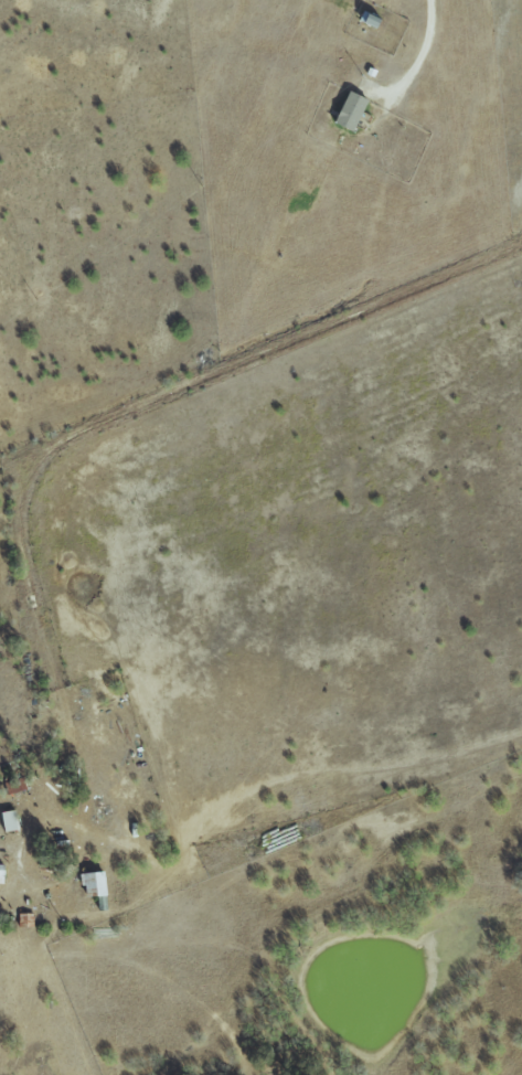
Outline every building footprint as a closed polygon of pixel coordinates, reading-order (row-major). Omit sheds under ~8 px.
[(350,132),(362,99),(341,92),(330,125),(350,132)] [(8,833),(21,830),(16,810),(3,813),(8,833)] [(87,886),(88,898),(108,897),(107,873),(81,874),(82,886),(87,886)]
